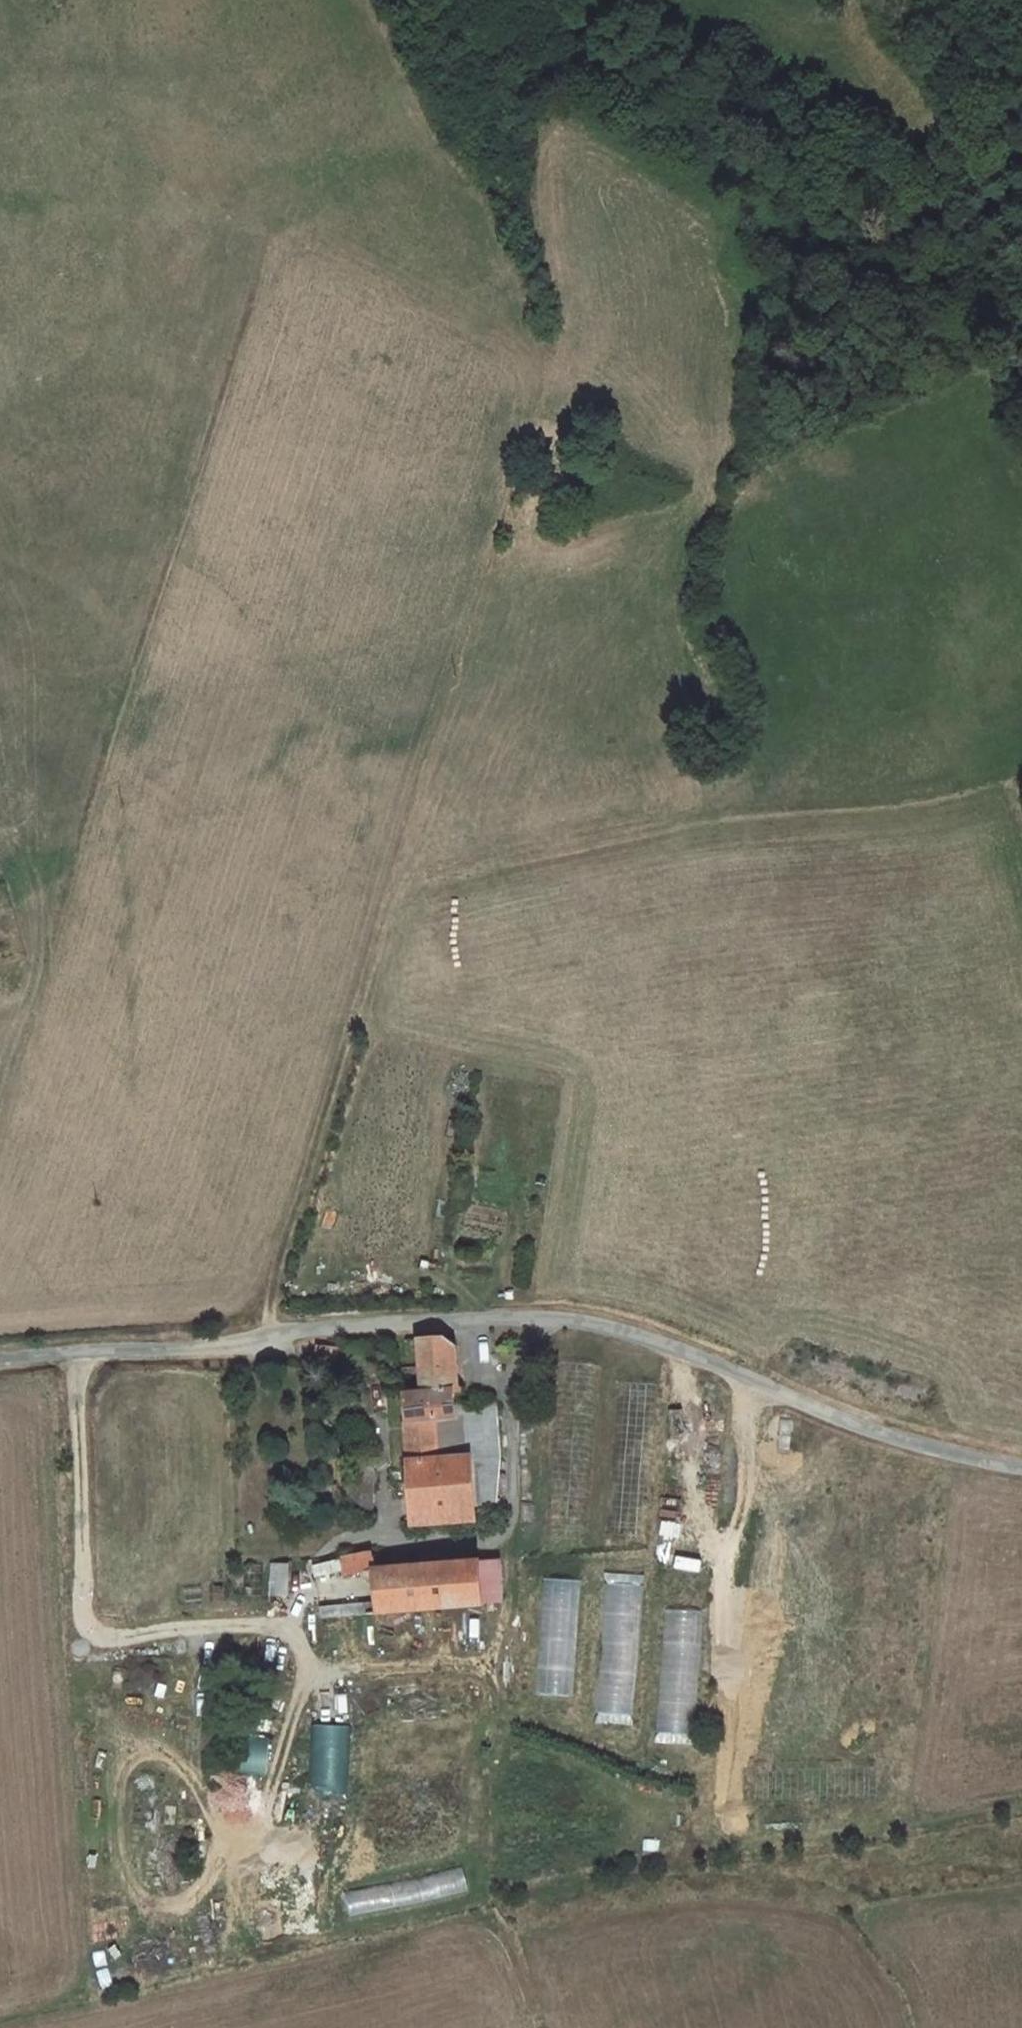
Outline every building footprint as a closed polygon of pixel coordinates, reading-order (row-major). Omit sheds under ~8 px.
[(387,1332),(393,1379),(426,1377),(421,1337),(410,1329),(395,1331),(387,1332)] [(386,1452),(466,1444),(474,1443),(476,1443),(469,1393),(452,1395),(453,1402),(430,1405),(428,1390),(434,1389),(433,1382),(427,1383),(426,1377),(393,1379),(394,1385),(377,1387),(386,1452)] [(483,1505),(474,1443),(466,1444),(386,1452),(395,1518),(483,1505)] [(357,1451),(338,1452),(338,1481),(330,1481),(331,1518),(361,1516),(357,1451)] [(479,1599),(474,1554),(368,1572),(368,1575),(374,1617),(479,1599)] [(339,1580),(368,1575),(368,1572),(365,1557),(337,1561),(339,1580)] [(276,1567),(275,1594),(286,1594),(287,1567),(276,1567)] [(636,1726),(641,1574),(604,1573),(599,1725),(636,1726)] [(575,1697),(580,1580),(543,1579),(539,1695),(575,1697)] [(663,1618),(661,1743),(696,1744),(698,1619),(663,1618)] [(269,1774),(269,1735),(235,1735),(234,1773),(269,1774)] [(348,1913),(468,1894),(464,1870),(344,1888),(348,1913)]
